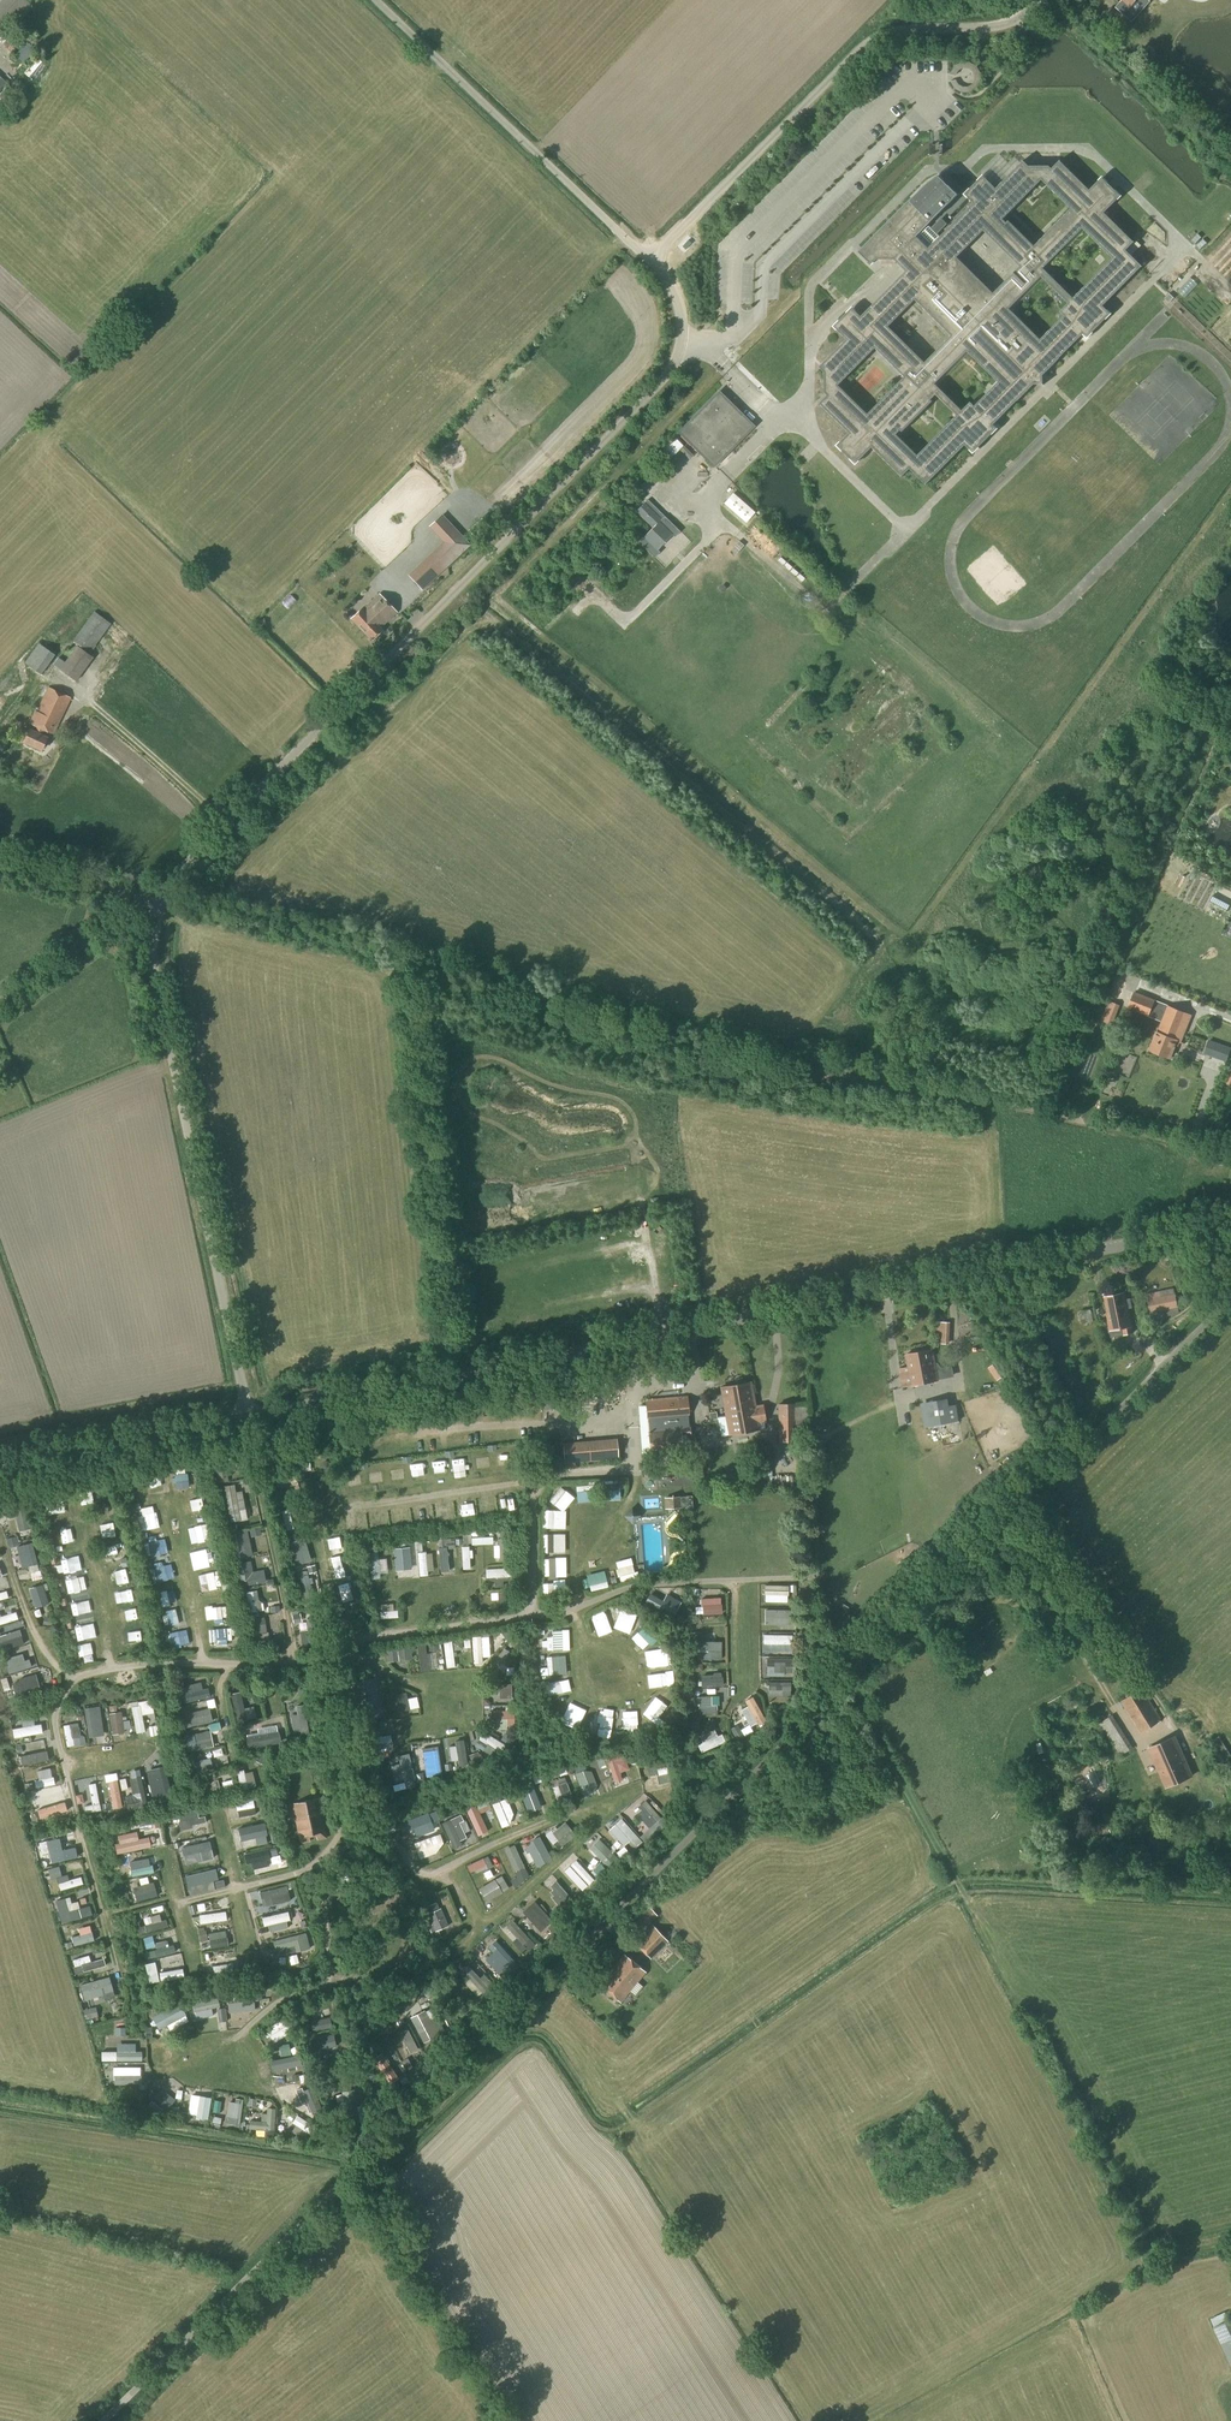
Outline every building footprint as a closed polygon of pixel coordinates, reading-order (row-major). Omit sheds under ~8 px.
[(926,484),(965,445),(973,452),(996,428),(992,425),(1033,384),(1043,384),(1042,375),(1083,334),(1086,337),(1110,313),(1102,306),(1141,266),(1126,250),(1134,242),(1104,212),(1120,196),(1102,178),(1089,190),(1060,161),(1051,169),(1049,166),(1028,166),(1023,161),(996,188),(983,176),(964,195),(973,203),(940,236),(928,225),(958,195),(940,177),(932,181),(925,186),(924,185),(909,201),(858,252),(871,265),(876,259),(894,259),(906,271),(861,317),(852,308),(834,326),(847,339),(819,367),(824,372),(825,393),(828,395),(819,404),(849,433),(837,445),(855,463),(871,447),(901,476),(909,468),(926,484)] [(886,286),(890,269),(877,267),(874,284),(886,286)] [(1164,298),(1169,303),(1173,298),(1169,294),(1164,298)] [(930,332),(922,332),(922,346),(938,346),(938,337),(930,337),(930,332)] [(713,466),(719,460),(752,426),(718,393),(679,432),(713,466)] [(678,436),(665,449),(674,457),(687,444),(678,436)] [(639,487),(644,492),(650,485),(645,481),(639,487)] [(755,512),(750,508),(733,493),(724,503),(745,523),(755,512)] [(674,537),(680,531),(648,499),(636,511),(651,528),(638,542),(654,557),(659,552),(657,550),(672,535),(674,537)] [(431,525),(449,544),(457,553),(467,545),(440,516),(431,525)] [(738,541),(730,550),(735,555),(743,545),(738,541)] [(412,579),(420,588),(427,581),(419,572),(412,579)] [(397,612),(378,594),(362,609),(362,608),(350,619),(371,641),(382,630),(380,628),(397,612)] [(94,612),(72,641),(90,654),(111,624),(109,623),(97,614),(94,612)] [(258,627),(266,625),(264,618),(256,621),(258,627)] [(41,675),(55,655),(38,643),(24,663),(41,675)] [(76,646),(59,669),(76,681),(93,658),(76,646)] [(53,735),(71,698),(48,687),(36,712),(34,711),(28,724),(36,727),(34,732),(29,730),(24,742),(42,750),(47,738),(42,735),(44,731),(53,735)] [(847,780),(848,787),(857,786),(856,778),(847,780)] [(1227,910),(1229,905),(1212,896),(1209,901),(1227,910)] [(1117,992),(1116,1003),(1122,1004),(1124,993),(1117,992)] [(1181,1044),(1192,1016),(1167,1006),(1155,1001),(1134,993),(1127,1009),(1148,1017),(1161,1022),(1157,1032),(1150,1051),(1169,1059),(1176,1042),(1181,1044)] [(1226,1062),(1230,1047),(1209,1039),(1203,1054),(1226,1062)] [(673,1226),(666,1227),(668,1245),(675,1244),(673,1226)] [(1161,1295),(1160,1291),(1147,1293),(1150,1313),(1178,1307),(1175,1292),(1161,1295)] [(1127,1310),(1123,1293),(1104,1297),(1108,1314),(1107,1314),(1110,1331),(1122,1329),(1123,1335),(1132,1333),(1128,1310),(1127,1310)] [(955,1343),(955,1322),(941,1322),(941,1343),(955,1343)] [(913,1386),(938,1381),(932,1350),(906,1355),(913,1386)] [(751,1381),(719,1387),(728,1435),(760,1429),(759,1423),(766,1422),(762,1404),(756,1405),(751,1381)] [(582,1398),(612,1395),(611,1385),(581,1389),(582,1398)] [(689,1424),(687,1398),(678,1398),(646,1401),(647,1420),(648,1420),(648,1428),(650,1456),(682,1453),(681,1439),(691,1438),(690,1424),(689,1424)] [(948,1399),(925,1403),(930,1427),(953,1423),(953,1422),(949,1406),(948,1399)] [(778,1404),(778,1434),(785,1434),(786,1440),(800,1440),(800,1437),(803,1437),(803,1418),(796,1418),(796,1406),(796,1403),(778,1404)] [(715,1411),(709,1412),(710,1419),(717,1418),(715,1411)] [(559,1440),(559,1430),(538,1430),(538,1440),(559,1440)] [(622,1445),(587,1447),(588,1462),(623,1460),(622,1445)] [(304,1462),(315,1461),(314,1454),(303,1455),(304,1462)] [(758,1468),(747,1469),(749,1483),(760,1481),(758,1468)] [(281,1490),(292,1487),(287,1472),(277,1475),(281,1490)] [(624,1500),(623,1480),(605,1480),(606,1501),(624,1500)] [(583,1506),(596,1505),(595,1484),(582,1485),(583,1506)] [(553,1501),(567,1512),(579,1497),(565,1486),(553,1501)] [(241,1504),(247,1503),(245,1491),(239,1492),(241,1504)] [(665,1510),(681,1508),(680,1497),(664,1498),(665,1510)] [(649,1499),(649,1507),(662,1507),(661,1498),(649,1499)] [(642,1514),(630,1513),(629,1519),(641,1521),(642,1514)] [(241,1559),(253,1558),(252,1532),(240,1532),(241,1559)] [(556,1552),(569,1552),(569,1533),(556,1533),(556,1552)] [(337,1552),(343,1551),(339,1534),(333,1536),(337,1552)] [(476,1569),(475,1545),(465,1546),(467,1569),(476,1569)] [(442,1547),(444,1568),(453,1568),(452,1547),(442,1547)] [(547,1576),(569,1576),(569,1556),(554,1556),(554,1558),(547,1558),(547,1576)] [(619,1560),(621,1580),(639,1578),(637,1558),(619,1560)] [(250,1575),(248,1563),(238,1565),(243,1587),(266,1582),(264,1572),(250,1575)] [(493,1577),(510,1577),(510,1568),(492,1569),(493,1577)] [(550,1599),(568,1600),(568,1580),(551,1579),(550,1599)] [(161,1592),(162,1608),(173,1607),(172,1591),(161,1592)] [(713,1591),(713,1598),(722,1599),(723,1591),(713,1591)] [(210,1601),(211,1620),(231,1619),(230,1606),(222,1606),(221,1601),(210,1601)] [(706,1615),(723,1614),(723,1601),(706,1601),(706,1615)] [(770,1625),(798,1624),(797,1601),(769,1602),(770,1625)] [(384,1605),(384,1619),(402,1619),(402,1610),(396,1610),(396,1605),(384,1605)] [(625,1610),(623,1616),(639,1620),(640,1613),(625,1610)] [(20,1620),(18,1612),(0,1617),(0,1623),(1,1625),(20,1620)] [(608,1612),(595,1617),(598,1624),(611,1619),(608,1612)] [(599,1629),(602,1637),(616,1631),(613,1623),(599,1629)] [(649,1625),(647,1635),(659,1638),(661,1627),(649,1625)] [(573,1651),(573,1629),(556,1629),(555,1637),(546,1637),(546,1651),(573,1651)] [(183,1631),(174,1633),(177,1644),(187,1642),(183,1631)] [(643,1632),(637,1639),(647,1647),(653,1640),(643,1632)] [(795,1648),(795,1634),(770,1634),(770,1648),(795,1648)] [(0,1643),(3,1652),(28,1644),(26,1635),(0,1643)] [(705,1658),(724,1658),(724,1650),(722,1650),(722,1641),(704,1641),(705,1658)] [(670,1646),(647,1649),(650,1669),(672,1666),(670,1646)] [(790,1660),(788,1651),(767,1655),(769,1663),(790,1660)] [(19,1663),(20,1669),(35,1666),(34,1659),(27,1660),(26,1654),(10,1657),(11,1665),(19,1663)] [(451,1666),(459,1666),(459,1655),(451,1655),(451,1666)] [(572,1672),(571,1655),(545,1656),(546,1673),(572,1672)] [(725,1672),(704,1673),(705,1681),(725,1680),(725,1672)] [(358,1722),(386,1717),(378,1677),(351,1683),(358,1722)] [(546,1697),(574,1693),(572,1679),(544,1683),(546,1697)] [(495,1687),(496,1693),(503,1693),(503,1700),(516,1699),(515,1686),(495,1687)] [(1141,1734),(1162,1720),(1142,1688),(1121,1702),(1141,1734)] [(254,1694),(237,1697),(241,1721),(258,1718),(254,1694)] [(659,1722),(672,1705),(659,1695),(646,1713),(659,1722)] [(702,1696),(703,1709),(721,1708),(720,1702),(717,1702),(716,1695),(702,1696)] [(137,1702),(139,1734),(149,1733),(148,1716),(157,1715),(156,1701),(137,1702)] [(91,1735),(106,1734),(104,1706),(90,1707),(91,1735)] [(606,1708),(606,1717),(616,1717),(617,1708),(606,1708)] [(128,1729),(126,1710),(113,1712),(115,1731),(128,1729)] [(495,1711),(495,1720),(517,1720),(517,1711),(495,1711)] [(641,1721),(640,1714),(626,1715),(627,1723),(641,1721)] [(1120,1756),(1133,1748),(1112,1715),(1100,1723),(1120,1756)] [(25,1726),(17,1726),(17,1736),(46,1734),(46,1723),(38,1723),(37,1717),(25,1718),(25,1726)] [(202,1719),(204,1725),(215,1723),(214,1717),(202,1719)] [(753,1720),(738,1726),(741,1734),(756,1727),(753,1720)] [(67,1724),(69,1746),(89,1744),(89,1735),(75,1736),(74,1724),(67,1724)] [(216,1743),(212,1731),(197,1736),(200,1747),(216,1743)] [(725,1736),(702,1741),(704,1750),(727,1745),(725,1736)] [(1230,1758),(1230,1755),(1219,1736),(1212,1741),(1225,1761),(1230,1758)] [(1166,1788),(1192,1777),(1174,1737),(1149,1748),(1166,1788)] [(457,1742),(458,1752),(467,1751),(465,1741),(457,1742)] [(51,1743),(33,1744),(34,1752),(52,1751),(51,1743)] [(441,1746),(426,1749),(430,1771),(445,1768),(441,1746)] [(619,1784),(628,1780),(625,1772),(634,1768),(627,1753),(609,1761),(619,1784)] [(199,1762),(202,1776),(217,1772),(213,1759),(199,1762)] [(654,1777),(678,1771),(676,1763),(652,1769),(654,1777)] [(154,1793),(173,1792),(172,1767),(152,1768),(154,1793)] [(250,1770),(242,1772),(246,1792),(255,1790),(250,1770)] [(224,1776),(225,1784),(235,1783),(234,1774),(224,1776)] [(39,1786),(56,1785),(56,1776),(38,1777),(39,1786)] [(133,1796),(126,1798),(129,1811),(147,1807),(141,1778),(130,1781),(133,1796)] [(107,1783),(111,1801),(125,1798),(122,1780),(107,1783)] [(221,1782),(208,1784),(210,1795),(223,1793),(221,1782)] [(95,1786),(84,1790),(88,1801),(99,1797),(95,1786)] [(562,1786),(556,1788),(562,1803),(568,1801),(562,1786)] [(491,1797),(495,1805),(505,1800),(500,1792),(491,1797)] [(175,1793),(156,1795),(157,1803),(176,1801),(175,1793)] [(486,1811),(494,1804),(489,1797),(480,1804),(486,1811)] [(327,1839),(322,1814),(324,1813),(321,1798),(291,1804),(300,1844),(310,1842),(309,1838),(316,1836),(317,1841),(327,1839)] [(512,1799),(498,1803),(504,1828),(519,1824),(512,1799)] [(652,1830),(665,1818),(649,1801),(642,1807),(649,1814),(643,1821),(652,1830)] [(88,1815),(96,1815),(95,1802),(88,1802),(88,1815)] [(259,1802),(241,1803),(242,1813),(260,1812),(259,1802)] [(479,1802),(469,1807),(483,1837),(493,1832),(479,1802)] [(184,1830),(207,1829),(206,1813),(183,1814),(184,1830)] [(421,1830),(423,1837),(439,1832),(436,1823),(442,1821),(440,1814),(427,1818),(405,1826),(407,1834),(421,1830)] [(628,1846),(634,1840),(640,1847),(646,1841),(624,1818),(612,1829),(628,1846)] [(1092,1839),(1111,1833),(1106,1818),(1087,1824),(1092,1839)] [(456,1820),(447,1824),(456,1845),(465,1842),(456,1820)] [(140,1831),(122,1836),(124,1843),(142,1839),(140,1831)] [(602,1839),(593,1849),(609,1864),(618,1855),(602,1839)] [(540,1840),(525,1854),(534,1863),(539,1858),(542,1862),(552,1853),(540,1840)] [(48,1843),(52,1864),(77,1859),(75,1850),(60,1852),(58,1841),(48,1843)] [(424,1858),(441,1857),(439,1841),(422,1842),(424,1858)] [(522,1877),(530,1874),(518,1845),(509,1849),(522,1877)] [(249,1870),(268,1867),(267,1862),(281,1860),(279,1848),(247,1852),(249,1870)] [(202,1852),(188,1855),(190,1862),(204,1859),(202,1852)] [(489,1859),(473,1862),(475,1873),(491,1869),(489,1859)] [(583,1861),(569,1873),(581,1888),(596,1876),(583,1861)] [(66,1891),(88,1884),(85,1876),(63,1883),(66,1891)] [(546,1886),(565,1906),(575,1896),(556,1876),(546,1886)] [(483,1890),(490,1903),(507,1894),(500,1881),(483,1890)] [(269,1910),(297,1902),(292,1885),(264,1893),(269,1910)] [(140,1902),(161,1898),(159,1888),(139,1892),(140,1902)] [(92,1914),(89,1906),(68,1912),(64,1899),(56,1901),(62,1923),(92,1914)] [(547,1915),(551,1913),(543,1900),(528,1908),(541,1932),(553,1925),(547,1915)] [(434,1942),(440,1939),(437,1932),(446,1928),(436,1903),(426,1907),(433,1926),(428,1928),(434,1942)] [(647,1905),(626,1925),(636,1936),(657,1916),(647,1905)] [(143,1921),(145,1931),(168,1925),(165,1915),(143,1921)] [(651,1960),(668,1942),(652,1925),(635,1943),(651,1960)] [(78,1947),(102,1941),(100,1931),(76,1937),(78,1947)] [(280,1955),(314,1953),(313,1937),(279,1940),(280,1955)] [(162,1951),(151,1954),(152,1960),(180,1954),(178,1945),(172,1947),(170,1942),(160,1944),(162,1951)] [(216,1954),(208,1954),(208,1964),(216,1964),(216,1954)] [(620,2003),(645,1972),(624,1954),(599,1985),(620,2003)] [(103,1958),(91,1961),(89,1956),(72,1960),(76,1973),(106,1965),(103,1958)] [(182,1971),(167,1976),(169,1983),(184,1978),(182,1971)] [(110,1976),(83,1986),(89,2002),(116,1992),(110,1976)] [(155,2014),(161,2029),(190,2018),(184,2003),(155,2014)] [(246,2004),(232,2004),(233,2024),(241,2024),(241,2015),(247,2014),(246,2004)] [(207,2011),(211,2021),(227,2015),(223,2005),(207,2011)] [(101,2011),(89,2015),(90,2020),(103,2017),(101,2011)] [(278,2027),(267,2034),(271,2040),(282,2033),(278,2027)] [(121,2038),(130,2038),(129,2028),(120,2029),(121,2038)] [(316,2061),(324,2060),(322,2052),(336,2049),(334,2036),(312,2041),(316,2061)] [(121,2062),(146,2062),(146,2046),(121,2046),(121,2062)] [(276,2062),(279,2073),(312,2064),(309,2053),(276,2062)] [(125,2068),(126,2086),(144,2086),(144,2067),(125,2068)] [(314,2082),(313,2074),(304,2076),(305,2084),(314,2082)] [(158,2098),(169,2106),(177,2096),(165,2088),(158,2098)] [(307,2097),(306,2089),(289,2089),(290,2098),(307,2097)] [(200,2098),(200,2120),(214,2120),(214,2098),(200,2098)] [(221,2101),(219,2113),(225,2114),(228,2102),(221,2101)] [(276,2111),(268,2110),(267,2124),(250,2123),(249,2131),(274,2132),(276,2111)] [(292,2128),(304,2136),(312,2123),(300,2116),(292,2128)] [(1213,2328),(1230,2367),(1230,2319),(1213,2328)]
